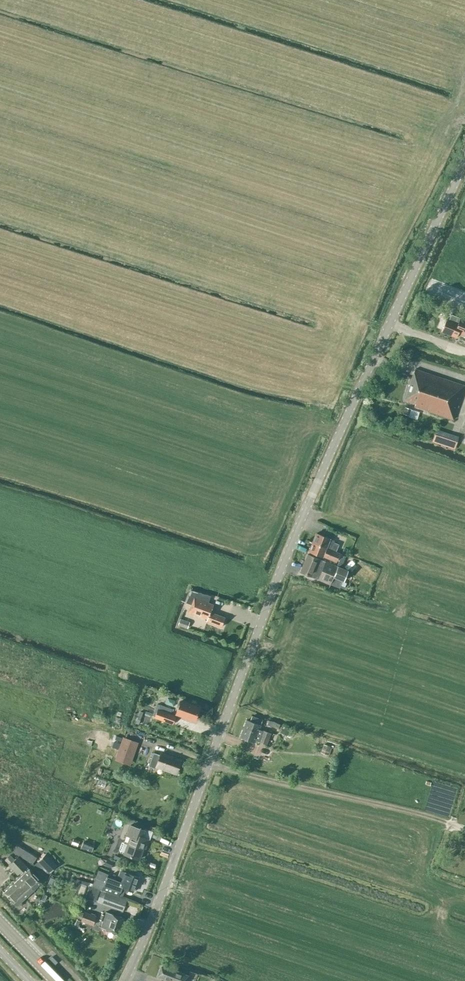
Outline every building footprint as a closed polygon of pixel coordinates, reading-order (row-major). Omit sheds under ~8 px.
[(460,317),(457,322),(446,318),(441,331),(456,338),(458,333),(464,336),(464,319),(460,317)] [(453,419),(464,385),(415,369),(404,399),(415,403),(413,406),(453,419)] [(412,409),(406,407),(404,414),(410,416),(412,409)] [(455,448),(457,441),(435,434),(433,441),(455,448)] [(316,533),(312,542),(336,551),(338,544),(329,540),(330,538),(316,533)] [(342,547),(348,550),(351,543),(344,541),(342,547)] [(336,551),(312,542),(309,551),(323,556),(336,561),(340,553),(336,551)] [(347,571),(307,554),(300,572),(330,584),(333,576),(343,581),(347,571)] [(213,604),(194,597),(189,612),(207,618),(206,621),(221,626),(225,617),(210,612),(213,604)] [(191,622),(181,618),(179,625),(189,628),(191,622)] [(200,706),(181,700),(176,715),(195,721),(200,706)] [(172,724),(175,715),(157,709),(154,717),(172,724)] [(251,721),(246,720),(240,738),(254,743),(255,740),(258,741),(258,742),(266,745),(270,733),(259,729),(260,725),(262,720),(253,717),(251,721)] [(273,731),(277,723),(269,718),(264,726),(273,731)] [(123,737),(114,761),(130,767),(138,743),(123,737)] [(103,745),(98,754),(103,756),(108,747),(103,745)] [(331,747),(324,745),(322,753),(329,755),(331,747)] [(139,748),(137,753),(144,756),(146,751),(139,748)] [(176,773),(180,760),(161,753),(160,755),(153,752),(150,760),(149,764),(147,763),(145,769),(152,771),(156,762),(157,763),(156,766),(176,773)] [(105,833),(115,838),(123,822),(112,817),(105,833)] [(141,836),(143,830),(130,826),(127,834),(131,835),(128,842),(125,841),(123,842),(120,850),(121,853),(124,854),(139,859),(143,847),(144,848),(148,839),(141,836)] [(19,857),(14,852),(5,861),(9,865),(18,874),(22,871),(25,874),(4,892),(10,898),(10,899),(16,906),(42,882),(38,879),(45,873),(37,864),(31,870),(30,869),(27,866),(19,857)] [(38,861),(49,872),(57,865),(45,853),(38,861)] [(108,874),(116,877),(119,869),(112,866),(108,874)] [(106,873),(101,871),(98,879),(103,881),(106,873)] [(138,877),(124,872),(120,882),(110,878),(108,886),(103,884),(101,890),(104,891),(119,896),(121,890),(122,888),(133,891),(138,877)] [(50,877),(46,886),(50,888),(54,879),(50,877)] [(99,889),(89,885),(85,898),(95,901),(99,889)] [(53,886),(52,890),(66,895),(67,891),(53,886)] [(119,896),(104,891),(100,903),(121,910),(126,898),(119,896)] [(81,920),(92,923),(94,915),(83,912),(81,920)] [(123,918),(106,912),(105,915),(102,914),(100,919),(103,920),(100,927),(118,933),(123,918)] [(161,965),(157,976),(169,980),(186,980),(188,975),(161,965)]
